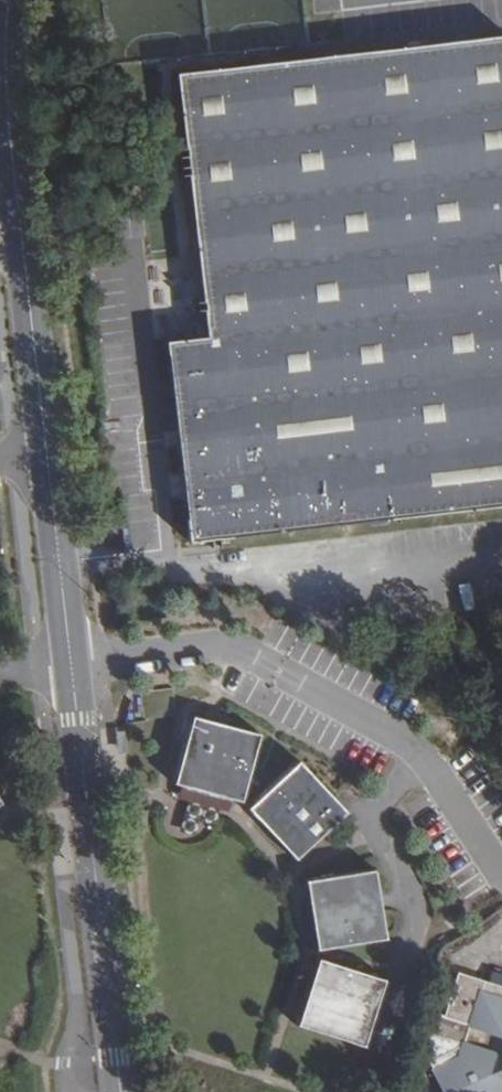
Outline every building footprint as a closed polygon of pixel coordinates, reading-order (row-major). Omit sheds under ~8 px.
[(175,71),(207,336),(168,341),(191,541),(501,503),(501,33),(175,71)] [(260,734),(198,717),(180,781),(243,798),(260,734)] [(347,811),(302,760),(253,805),(298,854),(347,811)] [(379,867),(312,878),(324,945),(390,935),(379,867)] [(390,979),(325,958),(303,1024),(370,1044),(390,979)] [(461,976),(448,1016),(440,1013),(425,1058),(441,1063),(430,1070),(444,1091),(501,1091),(501,990),(461,976)]
